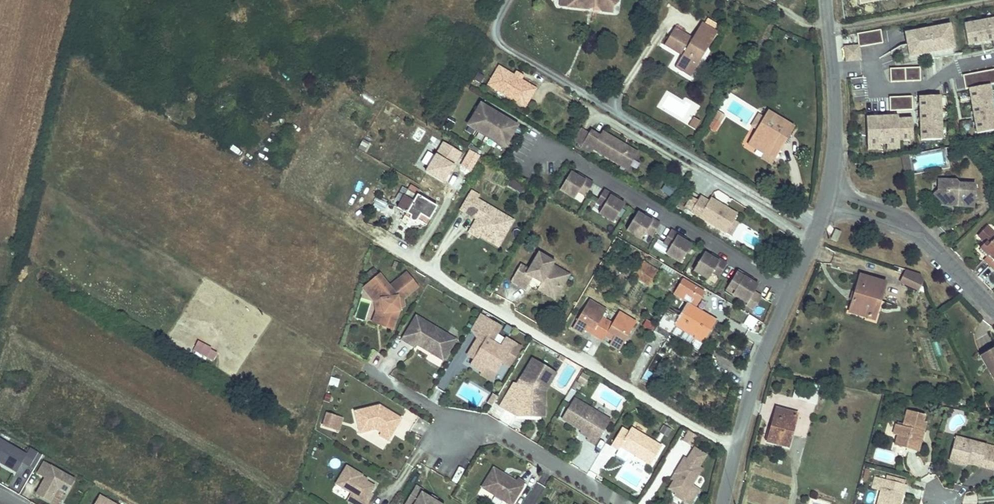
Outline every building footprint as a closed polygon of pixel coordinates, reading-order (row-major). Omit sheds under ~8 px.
[(565,9),(576,9),(577,4),(588,6),(601,6),(600,12),(612,12),(613,0),(566,0),(565,9)] [(964,22),(968,42),(993,37),(993,16),(964,22)] [(714,33),(717,26),(701,17),(697,23),(714,33)] [(689,31),(673,21),(663,39),(679,49),(680,45),(682,46),(680,49),(674,62),(684,68),(688,61),(695,64),(708,42),(696,35),(694,38),(687,34),(689,31)] [(708,42),(714,33),(697,23),(692,32),(696,35),(708,42)] [(774,28),(782,33),(785,28),(777,23),(774,28)] [(952,23),(908,31),(913,54),(956,45),(952,23)] [(880,29),(857,34),(858,43),(859,45),(883,41),(880,29)] [(858,43),(847,44),(849,59),(860,58),(859,45),(858,43)] [(691,72),(695,64),(688,61),(684,68),(691,72)] [(517,76),(501,65),(488,85),(517,103),(522,95),(529,99),(536,87),(525,80),(517,76)] [(892,82),(922,81),(921,67),(891,69),(892,82)] [(963,74),(965,87),(969,87),(977,132),(993,129),(993,107),(990,83),(993,82),(993,68),(963,74)] [(528,75),(520,71),(517,76),(525,80),(528,75)] [(524,107),(529,99),(522,95),(517,103),(524,107)] [(939,95),(919,95),(920,139),(941,138),(939,95)] [(888,97),(889,110),(912,109),(911,96),(888,97)] [(518,127),(482,106),(470,127),(480,133),(488,138),(497,143),(506,148),(518,127)] [(764,118),(768,110),(764,108),(759,115),(764,118)] [(745,139),(761,149),(763,145),(774,152),(781,141),(777,138),(782,129),(786,132),(790,124),(768,110),(764,118),(759,115),(754,125),(753,125),(745,139)] [(724,115),(719,112),(714,119),(709,127),(714,130),(719,122),(724,115)] [(750,123),(753,125),(754,125),(759,115),(756,113),(750,123)] [(898,114),(886,115),(887,142),(888,142),(900,141),(900,138),(914,138),(912,118),(898,118),(898,114)] [(879,115),(867,116),(868,143),(880,143),(881,142),(879,115)] [(698,120),(693,117),(689,125),(694,128),(698,120)] [(781,141),(786,132),(782,129),(777,138),(781,141)] [(595,136),(590,132),(583,143),(588,147),(595,136)] [(631,148),(609,134),(607,138),(598,132),(595,136),(588,147),(587,149),(597,155),(600,150),(634,171),(643,155),(634,150),(632,152),(630,151),(631,148)] [(461,151),(442,141),(425,172),(444,182),(461,151)] [(774,152),(763,145),(761,149),(772,156),(774,152)] [(480,155),(470,149),(462,164),(472,170),(480,155)] [(768,163),(772,156),(761,149),(757,155),(768,163)] [(907,154),(901,155),(902,164),(909,163),(907,154)] [(911,172),(909,163),(902,164),(904,173),(911,172)] [(572,172),(562,190),(577,199),(581,192),(588,196),(595,183),(584,177),(583,179),(578,176),(572,172)] [(952,206),(969,207),(970,183),(952,182),(946,177),(931,180),(933,191),(929,194),(939,206),(945,200),(953,200),(952,206)] [(510,178),(507,186),(518,190),(521,182),(510,178)] [(660,189),(671,196),(677,187),(666,180),(660,189)] [(412,185),(402,202),(413,209),(411,214),(409,216),(418,222),(420,219),(422,215),(430,220),(439,206),(416,192),(419,189),(412,185)] [(450,193),(437,185),(434,190),(447,198),(450,193)] [(447,198),(434,190),(430,196),(443,205),(447,198)] [(460,209),(469,214),(478,199),(480,196),(471,190),(460,209)] [(605,206),(601,213),(616,222),(627,204),(621,201),(616,198),(617,196),(606,190),(599,202),(605,206)] [(372,205),(383,210),(387,202),(375,197),(372,205)] [(515,220),(478,199),(469,214),(478,219),(472,230),(492,242),(496,235),(504,239),(515,220)] [(706,203),(699,214),(741,239),(749,225),(743,222),(746,216),(720,201),(718,204),(709,199),(706,203)] [(699,214),(706,203),(700,200),(693,211),(699,214)] [(413,209),(402,202),(399,207),(411,214),(413,209)] [(639,212),(629,230),(644,239),(648,232),(655,236),(662,223),(651,216),(650,218),(645,216),(639,212)] [(428,224),(430,220),(422,215),(420,219),(428,224)] [(991,234),(981,224),(973,232),(980,240),(974,245),(982,254),(977,258),(988,270),(993,266),(993,237),(991,234)] [(673,229),(666,242),(672,246),(668,253),(683,262),(694,244),(688,241),(683,238),(684,236),(673,229)] [(834,230),(830,239),(836,242),(841,232),(834,230)] [(504,239),(496,235),(492,242),(500,246),(504,239)] [(557,262),(540,252),(530,269),(522,264),(513,281),(528,290),(535,278),(543,283),(539,290),(549,296),(551,293),(560,291),(565,282),(559,279),(564,270),(555,265),(557,262)] [(706,252),(696,270),(711,279),(715,271),(722,276),(729,263),(718,256),(717,258),(712,255),(706,252)] [(769,263),(762,259),(759,265),(766,269),(769,263)] [(658,271),(645,262),(635,276),(649,285),(658,271)] [(924,272),(910,267),(905,282),(924,287),(927,278),(924,272)] [(751,276),(740,269),(733,282),(739,286),(735,293),(750,302),(756,291),(761,284),(755,281),(750,278),(751,276)] [(572,275),(564,270),(559,279),(565,282),(560,291),(551,293),(549,296),(557,300),(572,275)] [(883,279),(858,271),(846,306),(866,312),(871,296),(877,298),(883,279)] [(416,288),(405,274),(399,279),(410,292),(416,288)] [(402,306),(402,299),(410,292),(399,279),(389,287),(379,275),(368,283),(381,299),(383,312),(378,324),(390,329),(397,309),(402,306)] [(706,291),(683,278),(676,288),(699,302),(706,291)] [(383,312),(381,299),(368,283),(362,288),(374,302),(375,312),(371,322),(378,324),(383,312)] [(699,302),(676,288),(673,293),(696,307),(699,302)] [(591,302),(575,330),(585,336),(588,331),(590,327),(597,331),(594,335),(605,341),(607,337),(610,333),(617,337),(615,341),(612,346),(622,352),(639,324),(621,313),(615,325),(604,319),(609,312),(591,302)] [(689,303),(672,331),(709,353),(726,325),(689,303)] [(487,364),(497,370),(503,361),(510,365),(522,346),(508,337),(502,346),(493,340),(503,325),(482,313),(473,326),(481,339),(471,354),(476,357),(472,363),(484,369),(487,364)] [(758,320),(749,315),(745,323),(753,328),(758,320)] [(454,340),(415,316),(401,339),(414,347),(416,345),(441,360),(454,340)] [(655,326),(647,320),(643,325),(652,331),(655,326)] [(590,327),(588,331),(594,335),(597,331),(590,327)] [(708,357),(709,353),(672,331),(670,334),(708,357)] [(617,337),(610,333),(607,337),(615,341),(617,337)] [(199,340),(194,349),(213,360),(217,352),(211,349),(212,347),(199,340)] [(978,350),(992,379),(993,378),(993,343),(978,350)] [(535,398),(553,370),(532,357),(517,381),(523,385),(517,395),(509,390),(500,404),(516,414),(531,416),(534,398),(535,398)] [(497,370),(487,364),(484,369),(482,372),(492,379),(497,370)] [(556,372),(553,370),(535,398),(534,398),(531,416),(541,418),(546,388),(556,372)] [(328,384),(337,387),(339,378),(330,376),(328,384)] [(812,383),(794,378),(790,391),(809,397),(812,383)] [(490,403),(494,405),(500,396),(495,394),(490,403)] [(600,424),(605,417),(575,398),(562,418),(576,427),(578,424),(583,427),(580,433),(588,438),(587,439),(596,445),(606,428),(600,424)] [(387,440),(401,418),(379,405),(355,410),(359,431),(375,428),(381,432),(379,435),(387,440)] [(788,443),(796,411),(775,406),(771,421),(774,422),(770,439),(788,443)] [(923,430),(926,420),(923,419),(925,412),(908,408),(903,424),(896,422),(894,432),(898,433),(895,443),(907,446),(908,441),(920,444),(922,435),(920,435),(922,429),(923,430)] [(342,417),(336,415),(327,412),(323,424),(338,429),(342,417)] [(611,421),(605,417),(600,424),(606,428),(611,421)] [(626,428),(615,445),(623,449),(625,446),(655,465),(666,446),(635,428),(633,432),(626,428)] [(704,436),(694,431),(688,440),(697,446),(704,436)] [(948,455),(969,460),(993,467),(993,466),(993,443),(954,433),(948,455)] [(37,453),(29,449),(26,454),(0,439),(0,463),(16,472),(22,462),(29,466),(37,453)] [(699,447),(691,459),(703,467),(711,455),(699,447)] [(969,460),(948,455),(948,457),(968,463),(969,460)] [(691,459),(688,457),(679,473),(681,474),(673,488),(688,497),(686,499),(694,503),(704,489),(696,484),(706,468),(703,467),(691,459)] [(68,489),(76,475),(46,458),(40,469),(48,474),(38,490),(53,498),(60,485),(68,489)] [(339,480),(356,490),(351,498),(362,503),(368,503),(371,499),(369,498),(378,483),(364,474),(366,472),(350,463),(339,480)] [(513,503),(515,503),(528,483),(521,478),(519,481),(497,467),(485,486),(513,503)] [(884,477),(878,501),(882,502),(881,503),(897,503),(900,491),(903,491),(905,482),(884,477)] [(407,503),(447,503),(424,490),(426,488),(418,484),(407,503)] [(100,496),(96,503),(115,503),(100,496)]
